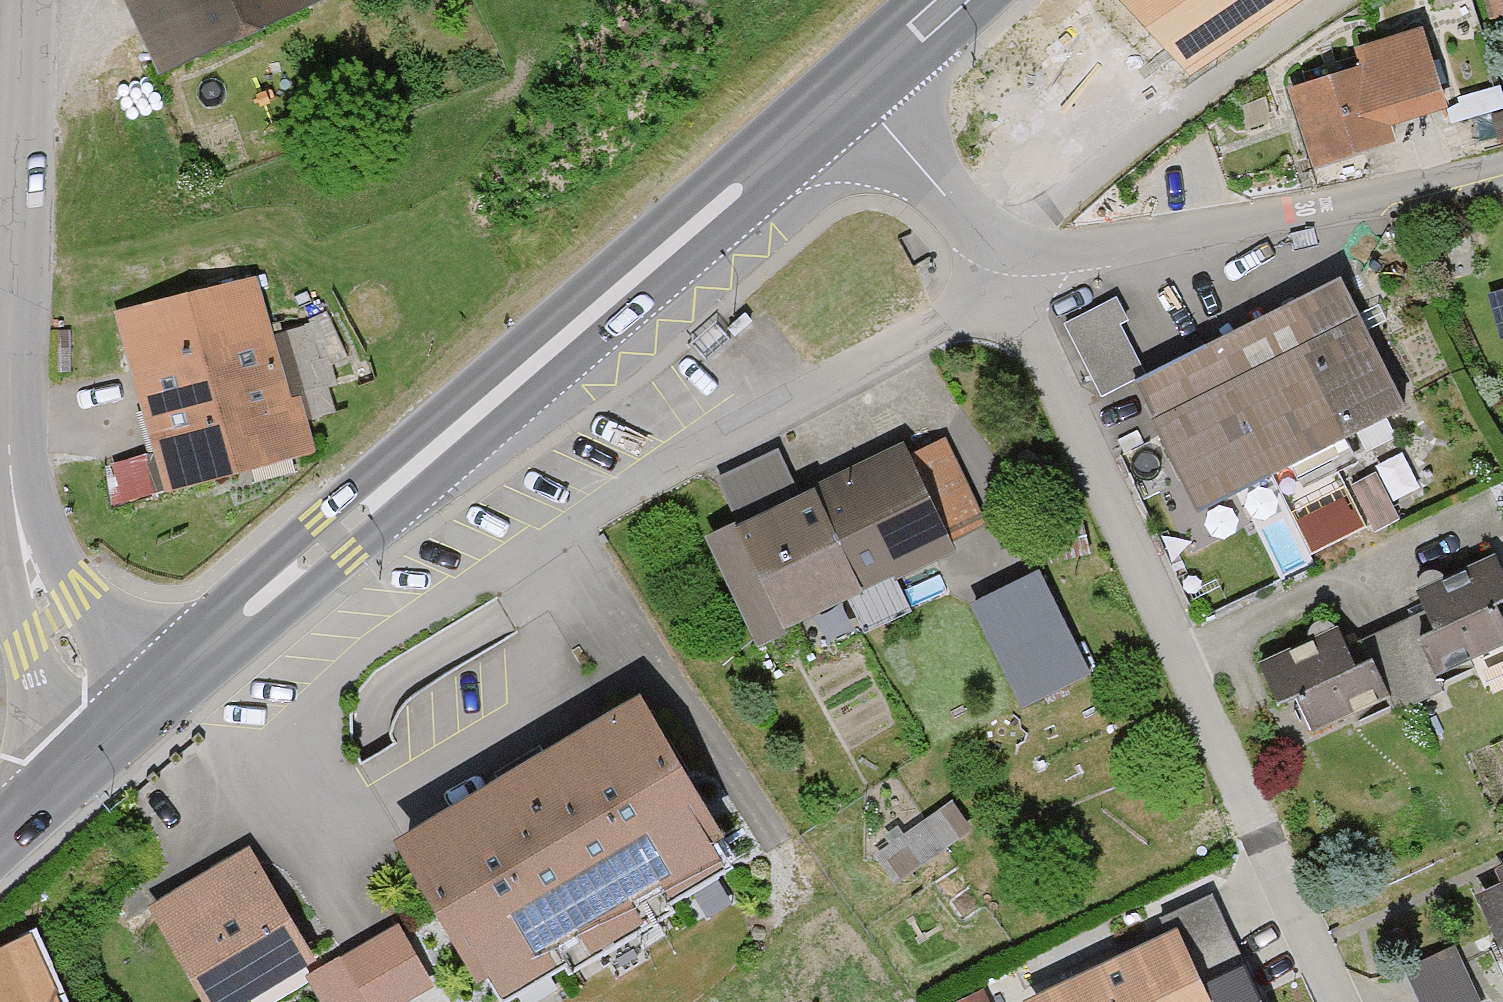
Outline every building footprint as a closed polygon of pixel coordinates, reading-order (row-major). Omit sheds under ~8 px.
[(151,76),(309,0),(114,0),(151,76)] [(1167,50),(1190,73),(1298,0),(1118,0),(1167,50)] [(1483,24),(1502,20),(1502,0),(1477,0),(1483,24)] [(1435,110),(1411,29),(1341,50),(1346,67),(1282,86),(1307,171),(1391,146),(1384,125),(1435,110)] [(299,458),(247,276),(107,315),(159,498),(299,458)] [(1392,409),(1330,283),(1144,375),(1123,385),(1186,511),(1392,409)] [(1099,396),(1123,385),(1144,375),(1122,326),(1130,322),(1119,299),(1065,323),(1099,396)] [(726,326),(735,337),(753,322),(745,311),(726,326)] [(942,544),(980,527),(940,441),(900,460),(894,447),(791,496),(771,454),(709,482),(729,524),(695,540),(746,649),(843,603),(858,636),(903,615),(886,580),(946,552),(942,544)] [(1419,589),(1437,629),(1415,638),(1433,677),(1502,645),(1502,622),(1495,604),(1502,601),(1502,572),(1495,555),(1419,589)] [(1038,570),(968,605),(1019,709),(1090,674),(1038,570)] [(1337,628),(1259,661),(1278,705),(1298,697),(1312,730),(1390,697),(1371,654),(1352,662),(1337,628)] [(398,842),(490,1001),(496,1001),(556,968),(561,976),(667,917),(660,904),(716,872),(695,836),(703,831),(633,708),(398,842)] [(963,835),(943,807),(869,860),(889,888),(963,835)] [(238,853),(140,910),(194,1001),(230,1001),(301,960),(238,853)] [(1486,874),(1491,885),(1469,895),(1502,969),(1502,866),(1486,874)] [(1163,933),(1012,1001),(1198,1001),(1191,988),(1235,968),(1204,900),(1157,921),(1163,933)] [(308,979),(321,1001),(406,1001),(431,988),(399,930),(308,979)] [(26,941),(0,952),(0,1001),(52,1001),(26,941)] [(1447,953),(1399,974),(1411,1001),(1468,1001),(1447,953)]
